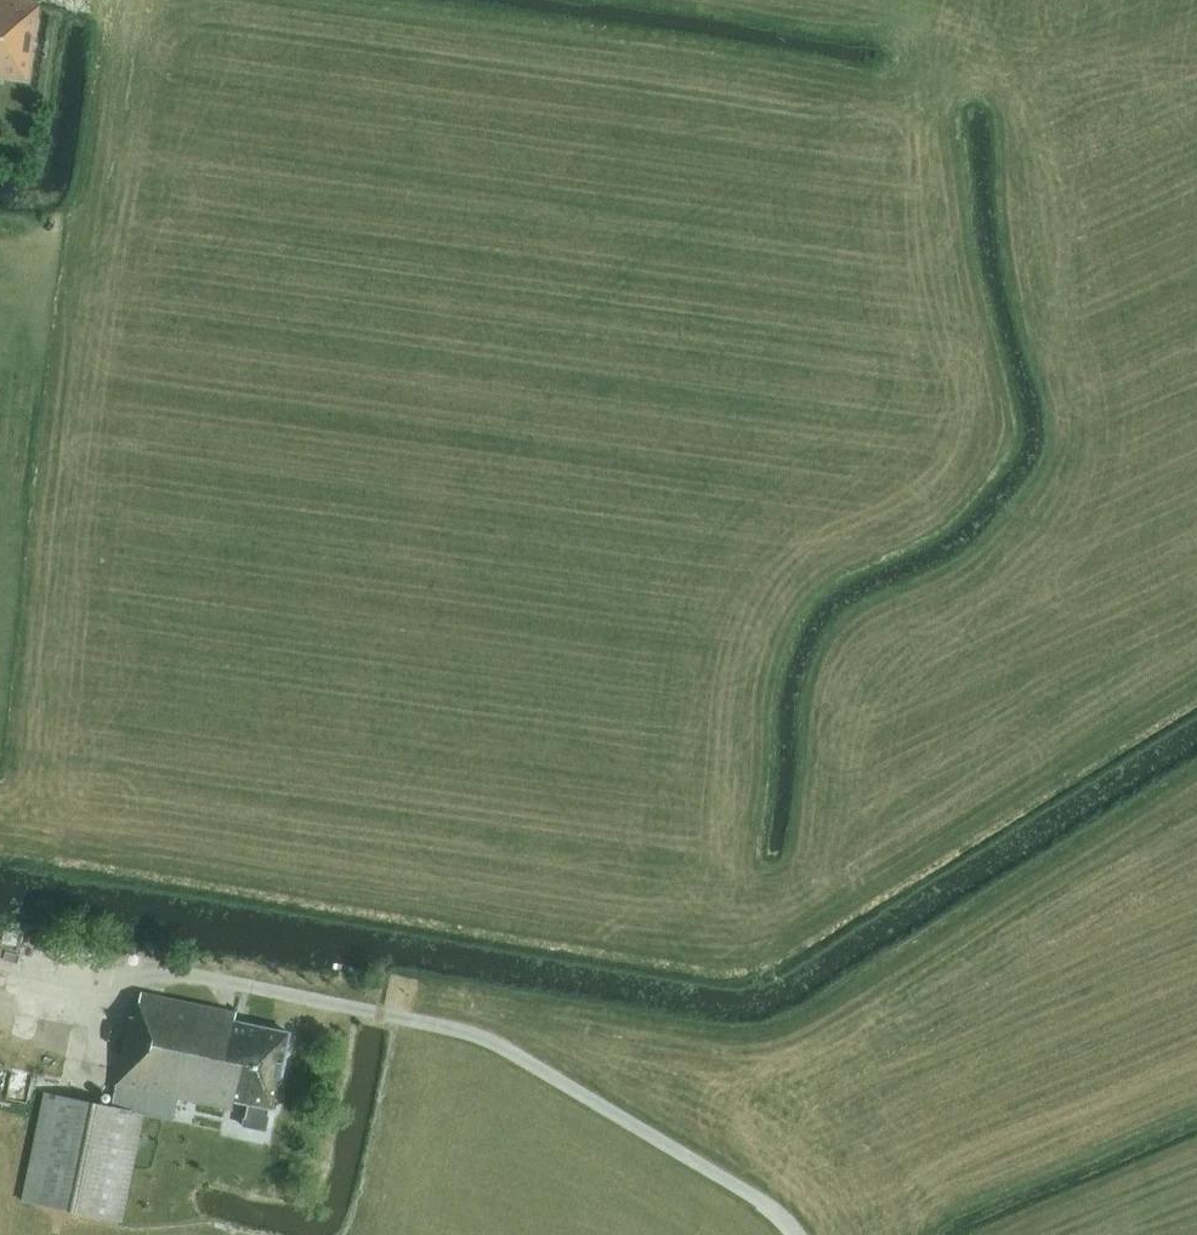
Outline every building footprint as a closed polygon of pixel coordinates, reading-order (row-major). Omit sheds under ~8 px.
[(27,81),(41,3),(22,0),(0,0),(0,77),(27,81)] [(285,1057),(291,1032),(236,1020),(238,1012),(142,991),(137,1016),(131,1015),(116,1083),(117,1083),(112,1106),(45,1091),(22,1198),(121,1219),(145,1112),(174,1119),(178,1096),(234,1108),(236,1100),(275,1108),(280,1083),(281,1083),(287,1057),(285,1057)]
